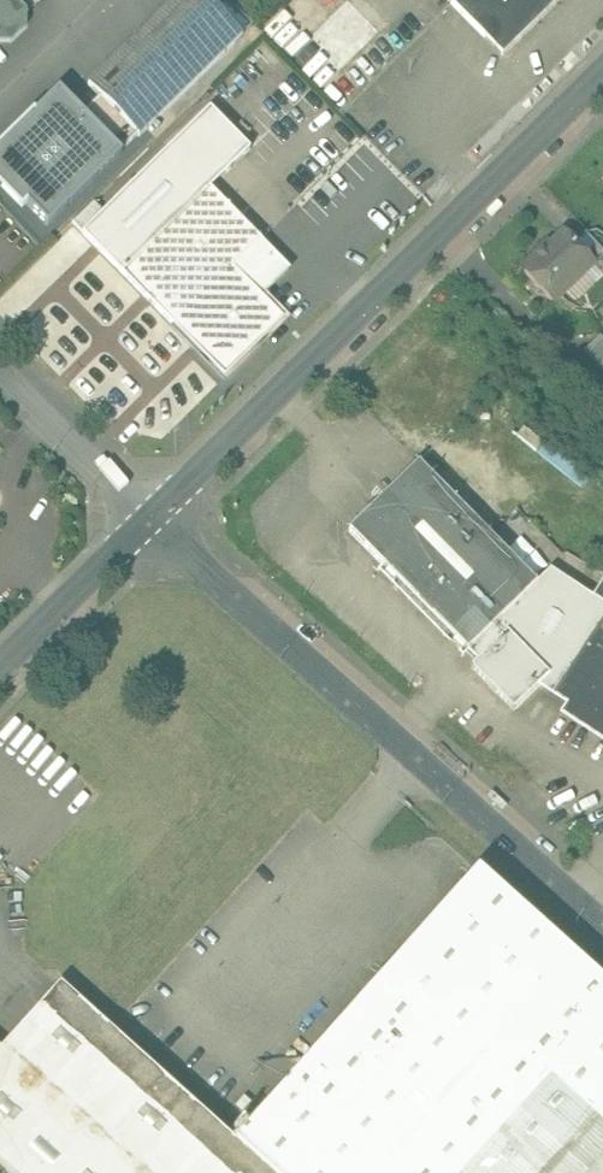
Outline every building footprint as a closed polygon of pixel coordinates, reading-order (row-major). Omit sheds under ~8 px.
[(12,41),(26,26),(26,10),(16,0),(0,0),(0,41),(12,41)] [(89,84),(100,99),(135,136),(243,35),(209,0),(174,0),(89,84)] [(307,39),(338,70),(388,19),(368,0),(345,0),(307,39)] [(503,56),(560,0),(448,0),(503,56)] [(100,99),(82,115),(58,90),(0,144),(0,190),(16,208),(22,202),(42,222),(135,136),(100,99)] [(206,109),(83,232),(123,272),(246,149),(206,109)] [(262,240),(210,187),(123,272),(225,378),(284,320),(262,297),(289,270),(261,241),(262,240)] [(565,235),(554,246),(552,245),(549,244),(546,245),(544,247),(543,249),(542,251),(542,253),(524,270),(553,300),(592,263),(565,235)] [(593,412),(602,422),(602,403),(593,412)] [(419,463),(350,531),(384,565),(388,570),(386,571),(394,579),(396,578),(455,638),(454,640),(462,648),(463,647),(478,661),(472,667),(514,710),(544,680),(556,689),(602,618),(602,604),(593,597),(551,569),(537,583),(419,463)] [(593,597),(602,604),(602,581),(593,597)] [(556,689),(576,702),(570,712),(602,734),(602,618),(556,689)] [(235,1141),(271,1172),(602,1172),(602,982),(478,870),(236,1141),(235,1141)] [(235,1141),(236,1141),(61,984),(0,1052),(0,1164),(10,1172),(271,1172),(235,1141)]
